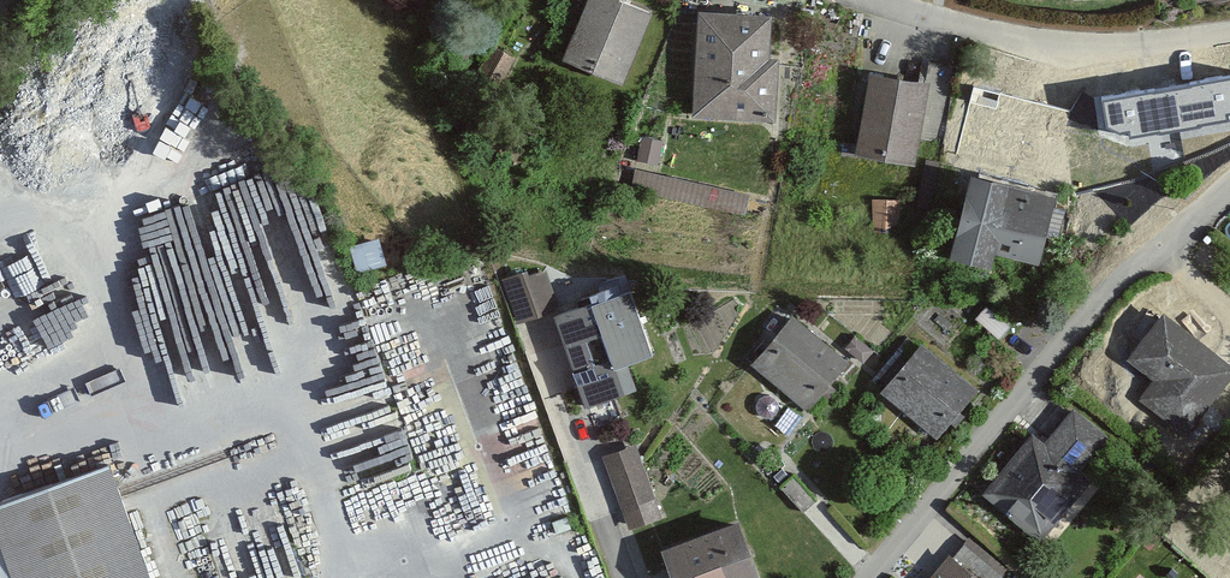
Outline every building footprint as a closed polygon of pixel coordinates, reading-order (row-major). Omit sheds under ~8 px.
[(556,62),(617,87),(646,15),(619,4),(620,0),(582,0),(556,62)] [(763,19),(692,14),(685,119),(766,125),(770,64),(760,63),(763,19)] [(500,84),(511,60),(489,50),(478,74),(500,84)] [(915,85),(867,74),(849,153),(907,166),(913,140),(930,144),(946,72),(919,66),(915,85)] [(1101,98),(1106,129),(1131,139),(1228,121),(1229,120),(1229,77),(1101,98)] [(1058,172),(1071,105),(973,86),(959,152),(1058,172)] [(661,143),(637,141),(635,162),(659,164),(661,143)] [(745,196),(635,172),(629,197),(740,221),(745,196)] [(1039,268),(1054,198),(963,180),(947,261),(987,270),(989,257),(1039,268)] [(897,204),(870,204),(871,237),(898,236),(897,204)] [(356,272),(379,268),(376,245),(353,248),(356,272)] [(494,281),(510,326),(553,310),(540,272),(522,279),(520,272),(494,281)] [(617,292),(546,319),(580,408),(630,389),(620,363),(641,354),(617,292)] [(1003,329),(981,309),(970,321),(993,341),(1003,329)] [(842,361),(786,315),(743,367),(799,413),(842,361)] [(1155,315),(1120,361),(1149,383),(1134,403),(1180,438),(1229,373),(1229,372),(1155,315)] [(870,353),(851,338),(842,349),(860,365),(870,353)] [(972,391),(914,345),(873,397),(930,442),(972,391)] [(1039,448),(1026,437),(977,498),(1036,545),(1085,483),(1071,472),(1098,438),(1067,412),(1039,448)] [(654,519),(629,448),(600,458),(625,529),(654,519)] [(102,465),(0,500),(0,577),(141,577),(102,465)] [(808,505),(787,482),(776,492),(797,515),(808,505)] [(727,524),(654,553),(664,577),(748,577),(727,524)] [(943,557),(926,577),(997,577),(1003,571),(965,541),(948,561),(943,557)]
